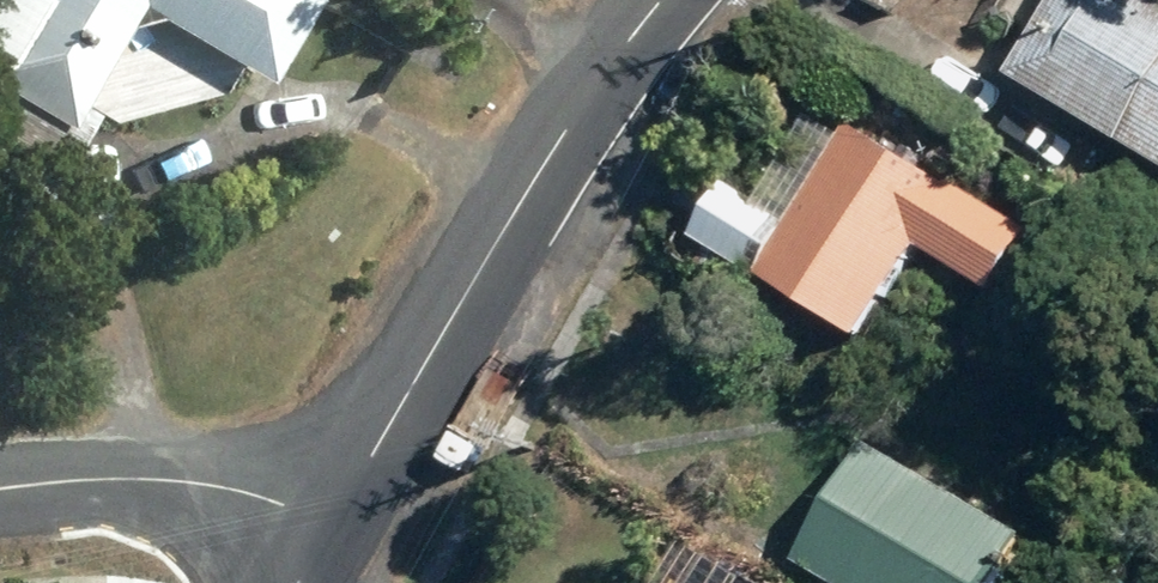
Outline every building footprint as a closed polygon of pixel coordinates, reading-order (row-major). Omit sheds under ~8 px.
[(50,199),(102,113),(89,108),(137,25),(166,17),(274,81),(321,0),(0,0),(0,170),(50,199)] [(1157,141),(1157,0),(1060,0),(1022,66),(1157,141)] [(773,264),(885,328),(935,237),(1024,286),(1058,224),(859,115),(773,264)] [(866,582),(991,582),(1029,516),(865,429),(799,546),(866,582)]
